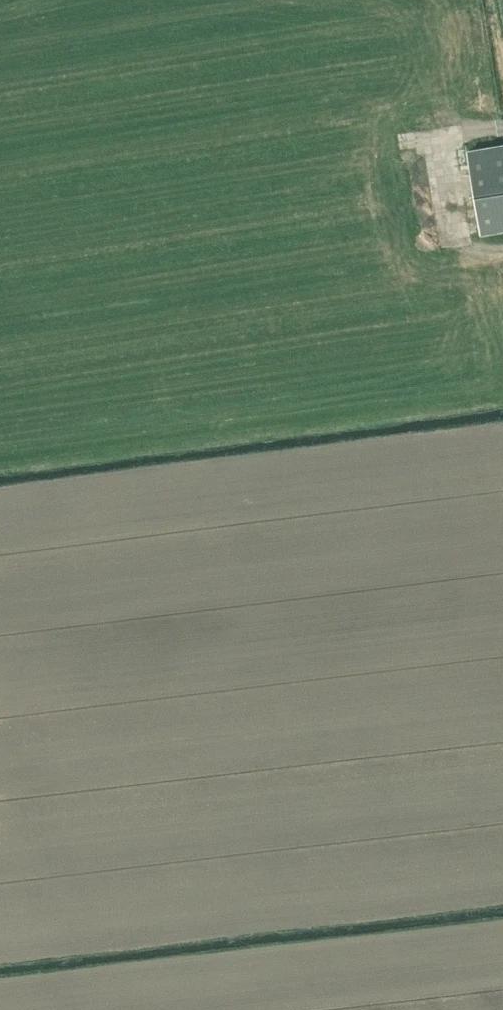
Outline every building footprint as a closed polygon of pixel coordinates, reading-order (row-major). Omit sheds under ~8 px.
[(502,228),(502,144),(466,151),(480,232),(502,228)]
